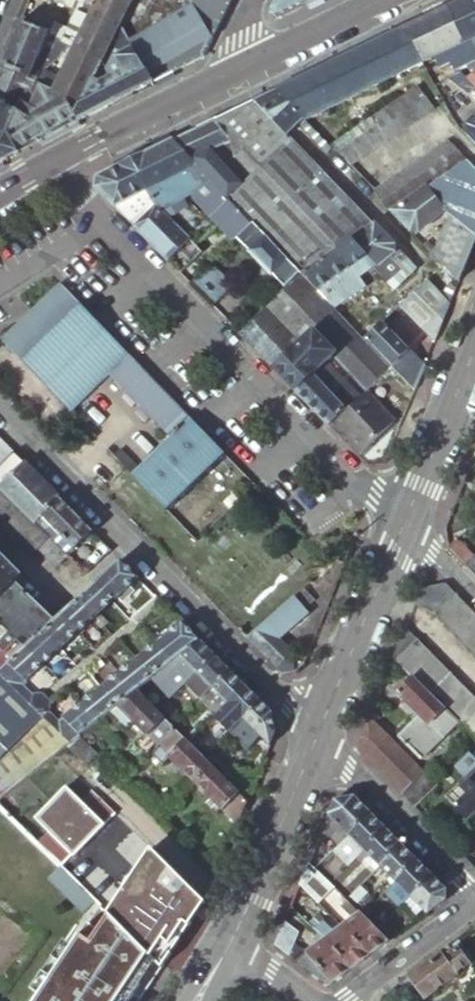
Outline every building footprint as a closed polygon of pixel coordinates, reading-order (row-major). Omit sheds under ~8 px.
[(53,1),(78,11),(72,22),(84,27),(97,0),(53,0),(53,1)] [(126,12),(132,0),(97,0),(84,27),(74,48),(102,63),(112,42),(120,25),(126,12)] [(126,12),(142,20),(147,22),(158,0),(132,0),(126,12)] [(194,7),(213,37),(230,1),(231,0),(190,0),(194,7)] [(304,4),(302,0),(274,0),(269,10),(277,17),(296,8),(304,4)] [(470,0),(461,0),(454,3),(469,41),(474,38),(474,7),(470,0)] [(405,27),(399,30),(409,47),(415,57),(420,65),(433,58),(444,53),(469,41),(454,3),(432,14),(405,27)] [(204,55),(213,37),(194,7),(171,20),(193,61),(199,58),(204,55)] [(142,20),(126,12),(120,25),(131,43),(142,37),(138,28),(142,20)] [(52,28),(22,15),(20,20),(50,33),(52,28)] [(49,35),(50,33),(20,20),(1,67),(30,79),(31,76),(33,72),(46,42),(49,35)] [(131,43),(154,81),(175,70),(193,61),(171,20),(142,37),(131,43)] [(54,23),(52,28),(50,33),(49,35),(60,41),(69,46),(74,48),(84,27),(72,22),(68,30),(54,23)] [(142,87),(154,81),(131,43),(120,25),(112,42),(102,63),(75,119),(78,121),(90,114),(114,102),(142,87)] [(409,47),(399,30),(384,37),(402,73),(420,65),(415,57),(409,47)] [(60,41),(49,35),(46,42),(54,47),(60,41)] [(375,42),(349,54),(367,91),(402,73),(384,37),(375,42)] [(69,46),(60,41),(54,47),(48,53),(57,57),(69,46)] [(67,62),(74,48),(69,46),(57,57),(67,62)] [(66,127),(78,121),(75,119),(102,63),(74,48),(67,62),(53,91),(39,84),(32,99),(24,116),(38,142),(66,127)] [(444,53),(433,58),(437,67),(449,61),(444,53)] [(314,71),(332,108),(367,91),(349,54),(333,62),(314,71)] [(1,67),(0,69),(0,104),(16,111),(20,102),(23,95),(30,79),(1,67)] [(312,72),(295,81),(312,117),(332,108),(314,71),(312,72)] [(287,85),(272,92),(302,123),(312,117),(295,81),(287,85)] [(417,88),(361,128),(376,148),(431,109),(417,88)] [(302,123),(272,92),(270,93),(262,96),(251,102),(286,137),(298,126),(302,123)] [(32,145),(38,142),(24,116),(32,99),(23,95),(20,102),(16,111),(8,130),(19,151),(32,145)] [(228,113),(209,122),(226,141),(207,153),(222,166),(232,156),(251,176),(288,140),(286,137),(251,102),(247,104),(228,113)] [(19,151),(8,130),(16,111),(0,104),(0,161),(2,161),(19,151)] [(311,132),(329,151),(354,133),(343,124),(340,126),(330,117),(311,132)] [(188,132),(173,140),(228,196),(241,183),(222,166),(207,153),(226,141),(209,122),(188,132)] [(325,156),(329,151),(311,132),(309,130),(302,123),(298,126),(325,156)] [(376,148),(361,128),(354,133),(329,151),(347,169),(376,148)] [(474,145),(474,130),(467,136),(474,145)] [(228,196),(173,140),(154,149),(147,152),(129,161),(157,205),(162,210),(188,195),(222,230),(235,243),(239,240),(241,237),(255,224),(233,201),(228,196)] [(353,206),(288,140),(251,176),(244,183),(241,183),(228,196),(233,201),(255,224),(293,264),(302,273),(316,263),(332,253),(350,241),(373,225),(353,206)] [(390,212),(465,160),(449,144),(446,141),(371,193),(390,212)] [(232,156),(222,166),(241,183),(244,183),(251,176),(232,156)] [(474,187),(474,170),(465,160),(390,212),(409,232),(418,233),(442,213),(474,187)] [(157,205),(129,161),(116,167),(98,176),(96,187),(115,206),(135,227),(157,205)] [(442,213),(448,219),(434,250),(425,241),(421,244),(458,282),(474,242),(474,187),(442,213)] [(188,195),(162,210),(190,240),(200,251),(222,230),(188,195)] [(168,261),(190,240),(162,210),(157,205),(135,227),(168,261)] [(293,264),(255,224),(241,237),(239,240),(250,251),(249,253),(272,278),(274,277),(286,288),(290,284),(302,273),(293,264)] [(397,250),(373,225),(350,241),(366,258),(373,265),(397,250)] [(168,261),(181,274),(203,253),(200,251),(190,240),(168,261)] [(366,258),(350,241),(332,253),(348,270),(366,258)] [(231,247),(213,264),(211,266),(218,273),(238,254),(231,247)] [(332,253),(316,263),(332,281),(348,270),(332,253)] [(316,263),(302,273),(318,290),(332,281),(316,263)] [(211,266),(191,285),(212,306),(232,287),(218,273),(211,266)] [(385,280),(393,288),(401,280),(393,272),(385,280)] [(318,290),(302,273),(290,284),(324,319),(336,308),(318,290)] [(449,303),(442,295),(426,280),(413,292),(416,296),(403,308),(434,340),(445,314),(449,303)] [(448,280),(442,295),(449,303),(456,288),(448,280)] [(290,284),(286,288),(265,308),(300,343),(324,319),(290,284)] [(381,284),(370,294),(379,303),(389,292),(381,284)] [(72,301),(58,287),(31,314),(23,322),(1,343),(14,357),(68,413),(106,375),(170,439),(131,476),(157,503),(165,511),(224,454),(189,420),(126,356),(72,301)] [(393,304),(396,307),(400,311),(403,308),(416,296),(413,292),(409,288),(393,304)] [(356,306),(366,316),(375,307),(366,297),(356,306)] [(239,334),(273,369),(300,343),(265,308),(251,322),(239,334)] [(336,308),(324,319),(300,343),(273,369),(290,386),(296,392),(327,362),(330,359),(363,392),(365,390),(373,382),(379,376),(391,365),(364,337),(347,319),(336,308)] [(232,326),(239,334),(251,322),(245,315),(232,326)] [(396,370),(414,389),(424,364),(381,321),(375,327),(364,337),(391,365),(396,370)] [(296,392),(329,426),(330,425),(360,395),(327,362),(296,392)] [(391,365),(379,376),(373,382),(378,388),(396,370),(391,365)] [(363,392),(360,395),(330,425),(341,436),(343,434),(362,452),(394,421),(365,390),(363,392)] [(23,463),(0,440),(0,486),(23,463)] [(465,477),(474,487),(474,456),(474,455),(465,477)] [(0,486),(0,492),(32,524),(57,497),(42,481),(23,463),(0,486)] [(32,524),(0,492),(0,524),(30,554),(35,549),(53,567),(64,556),(50,542),(32,524)] [(57,497),(32,524),(50,542),(58,535),(71,549),(90,530),(57,497)] [(81,563),(76,568),(83,575),(109,549),(97,538),(77,558),(81,563)] [(451,551),(464,564),(473,557),(459,542),(451,551)] [(473,557),(464,564),(463,565),(474,578),(474,555),(473,557)] [(136,577),(119,559),(94,582),(111,601),(117,595),(121,600),(130,591),(127,586),(136,577)] [(335,586),(344,563),(338,559),(332,565),(323,573),(335,586)] [(7,664),(26,647),(42,632),(53,621),(14,582),(0,596),(0,628),(6,634),(0,640),(0,671),(7,664)] [(94,582),(77,599),(94,617),(102,626),(106,622),(98,613),(111,601),(94,582)] [(309,582),(293,596),(303,607),(319,593),(309,582)] [(413,604),(434,613),(455,593),(444,583),(420,588),(413,604)] [(455,593),(434,613),(474,656),(474,614),(455,593)] [(293,596),(247,638),(260,651),(277,635),(279,637),(307,611),(303,607),(293,596)] [(94,617),(77,599),(60,615),(77,633),(94,617)] [(53,621),(42,632),(60,650),(77,633),(60,615),(53,621)] [(197,639),(181,622),(155,643),(171,660),(197,639)] [(395,659),(416,639),(404,627),(392,656),(395,659)] [(42,632),(26,647),(43,665),(60,650),(42,632)] [(277,635),(260,651),(277,668),(285,661),(293,653),(279,637),(277,635)] [(213,655),(197,639),(171,660),(162,667),(169,675),(173,671),(183,682),(188,678),(195,672),(213,655)] [(395,659),(412,677),(452,717),(473,697),(416,639),(395,659)] [(136,658),(151,676),(162,667),(171,660),(155,643),(136,658)] [(26,647),(7,664),(25,682),(27,680),(43,665),(26,647)] [(219,660),(213,655),(195,672),(199,676),(192,682),(198,688),(195,692),(199,697),(228,670),(219,660)] [(117,673),(132,691),(134,689),(151,676),(136,658),(117,673)] [(294,671),(285,661),(277,668),(282,674),(294,671)] [(0,671),(0,675),(27,701),(32,696),(21,686),(25,682),(7,664),(0,671)] [(244,686),(228,670),(199,697),(198,697),(214,713),(219,709),(244,686)] [(188,678),(192,682),(199,676),(195,672),(188,678)] [(100,687),(115,705),(126,696),(132,691),(117,673),(100,687)] [(32,772),(53,754),(58,750),(65,745),(68,742),(41,715),(27,701),(0,675),(0,797),(8,791),(32,772)] [(452,717),(412,677),(396,693),(419,715),(397,735),(420,758),(457,723),(452,717)] [(259,701),(244,686),(219,709),(223,714),(217,720),(228,731),(241,718),(259,701)] [(81,702),(96,720),(106,712),(115,705),(100,687),(81,702)] [(148,735),(157,744),(174,728),(154,709),(134,689),(132,691),(126,696),(115,705),(106,712),(124,731),(134,721),(148,735)] [(32,696),(27,701),(41,715),(47,710),(48,709),(49,701),(46,698),(42,694),(34,694),(32,696)] [(457,723),(463,729),(474,717),(474,699),(473,697),(452,717),(457,723)] [(259,701),(241,718),(258,735),(268,746),(274,733),(270,713),(259,701)] [(41,715),(68,742),(77,735),(96,720),(81,702),(57,721),(47,710),(41,715)] [(423,772),(368,716),(359,737),(363,756),(400,794),(423,772)] [(466,732),(473,739),(474,740),(474,739),(474,717),(463,729),(466,732)] [(241,718),(228,731),(244,748),(258,735),(241,718)] [(191,728),(195,732),(200,728),(199,727),(196,724),(191,728)] [(174,728),(157,744),(159,746),(152,753),(162,763),(169,756),(195,782),(211,766),(174,728)] [(191,728),(186,733),(190,737),(195,732),(191,728)] [(193,740),(198,735),(195,732),(190,737),(193,740)] [(77,735),(68,742),(65,745),(85,766),(97,754),(77,735)] [(157,744),(148,735),(138,745),(148,754),(157,744)] [(193,740),(197,744),(202,739),(198,735),(193,740)] [(202,739),(197,744),(202,749),(206,744),(202,739)] [(453,766),(463,777),(443,796),(465,818),(474,809),(474,760),(467,752),(453,766)] [(53,754),(32,772),(39,781),(63,763),(53,754)] [(119,759),(110,768),(122,779),(131,771),(119,759)] [(237,825),(246,801),(211,766),(195,782),(237,825)] [(241,767),(230,778),(248,796),(254,781),(241,767)] [(410,804),(434,782),(423,772),(400,794),(410,804)] [(0,797),(0,808),(1,809),(15,798),(8,791),(0,797)] [(354,796),(333,800),(327,815),(321,829),(320,832),(338,846),(348,836),(371,813),(354,796)] [(166,797),(153,811),(160,818),(173,805),(166,797)] [(385,828),(371,813),(348,836),(363,851),(385,828)] [(142,874),(160,854),(120,816),(102,835),(142,874)] [(401,843),(385,828),(363,851),(367,855),(379,866),(401,843)] [(363,851),(348,836),(338,846),(334,850),(349,865),(357,857),(363,851)] [(417,859),(401,843),(379,866),(384,871),(394,882),(417,859)] [(367,855),(363,851),(357,857),(361,861),(367,855)] [(181,873),(160,854),(142,874),(125,891),(154,919),(190,882),(181,873)] [(432,876),(417,859),(394,882),(380,896),(384,901),(399,886),(409,897),(432,876)] [(324,861),(319,866),(328,873),(332,869),(324,861)] [(384,871),(379,866),(359,885),(365,891),(366,892),(380,877),(384,871)] [(95,903),(59,867),(48,878),(84,914),(95,903)] [(319,874),(316,870),(310,876),(313,879),(319,874)] [(323,877),(319,874),(313,879),(317,883),(323,877)] [(405,921),(410,928),(445,902),(446,890),(432,876),(409,897),(421,908),(405,921)] [(321,886),(326,881),(323,877),(317,883),(321,886)] [(349,895),(359,885),(353,879),(343,889),(349,895)] [(365,891),(359,885),(349,895),(355,901),(365,891)] [(314,886),(306,893),(316,902),(323,895),(314,886)] [(304,905),(295,914),(313,931),(323,921),(312,910),(318,904),(316,902),(306,893),(299,899),(304,905)] [(160,968),(100,908),(64,962),(41,996),(38,1000),(138,1000),(160,968)] [(389,942),(360,914),(342,927),(371,955),(383,946),(389,942)] [(313,931),(323,941),(353,968),(364,960),(371,955),(342,927),(335,932),(323,921),(313,931)] [(294,940),(280,930),(273,945),(288,956),(294,940)] [(353,968),(323,941),(306,954),(331,984),(342,976),(353,968)] [(444,952),(410,977),(417,988),(421,993),(431,994),(455,975),(454,973),(465,965),(465,961),(471,957),(459,941),(444,952)] [(331,984),(306,954),(295,962),(328,986),(331,984)] [(32,991),(41,996),(64,962),(56,956),(32,991)] [(410,977),(401,985),(408,995),(417,988),(410,977)]
